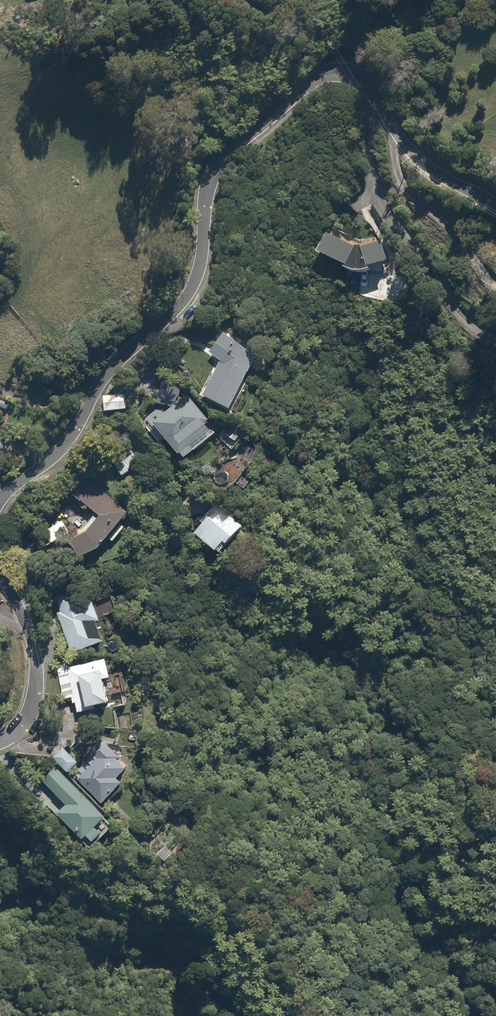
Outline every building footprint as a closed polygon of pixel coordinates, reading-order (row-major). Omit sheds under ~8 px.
[(373,204),(361,211),(377,237),(389,230),(373,204)] [(371,255),(366,255),(339,245),(331,266),(357,275),(357,276),(357,277),(358,277),(358,278),(359,278),(360,279),(361,280),(362,280),(362,281),(363,281),(364,281),(365,282),(366,282),(367,282),(368,282),(369,282),(370,282),(371,282),(371,281),(372,281),(373,281),(374,280),(375,280),(376,279),(376,278),(377,278),(378,277),(378,276),(379,275),(379,274),(380,274),(396,265),(387,248),(371,255)] [(233,416),(263,358),(222,337),(211,358),(223,364),(204,401),(233,416)] [(181,405),(181,385),(163,381),(160,410),(173,411),(155,428),(190,466),(226,434),(191,396),(181,405)] [(128,393),(105,395),(107,416),(130,414),(128,393)] [(135,518),(94,482),(79,498),(105,520),(77,552),(93,566),(135,518)] [(222,506),(199,537),(233,563),(257,532),(222,506)] [(111,644),(91,581),(56,592),(63,613),(59,614),(72,656),(111,644)] [(57,670),(62,698),(73,696),(77,719),(116,712),(107,661),(57,670)] [(66,749),(54,760),(106,810),(137,778),(103,745),(83,765),(66,749)] [(64,819),(97,852),(109,839),(103,832),(113,822),(100,809),(72,782),(60,770),(45,785),(72,811),(64,819)]
